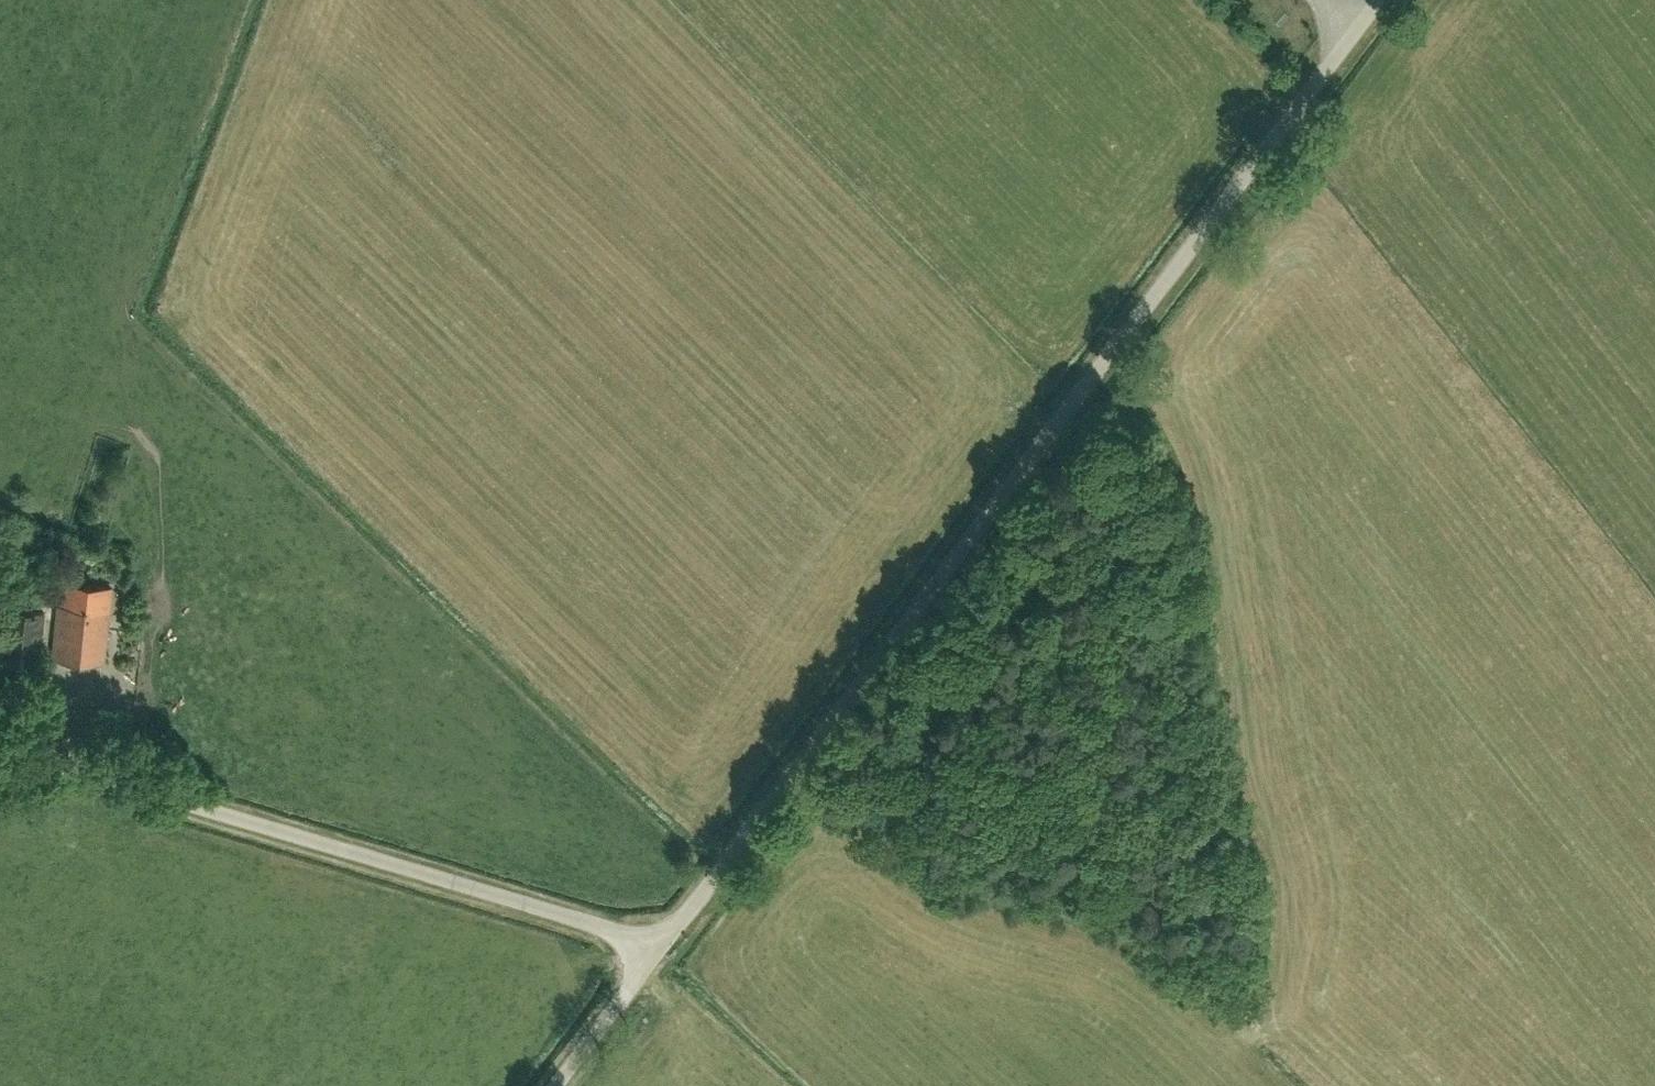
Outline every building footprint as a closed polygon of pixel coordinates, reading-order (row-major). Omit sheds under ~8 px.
[(104,664),(112,587),(63,582),(61,606),(58,605),(53,658),(104,664)] [(45,593),(8,589),(6,606),(3,606),(0,638),(0,654),(39,657),(45,593)]
